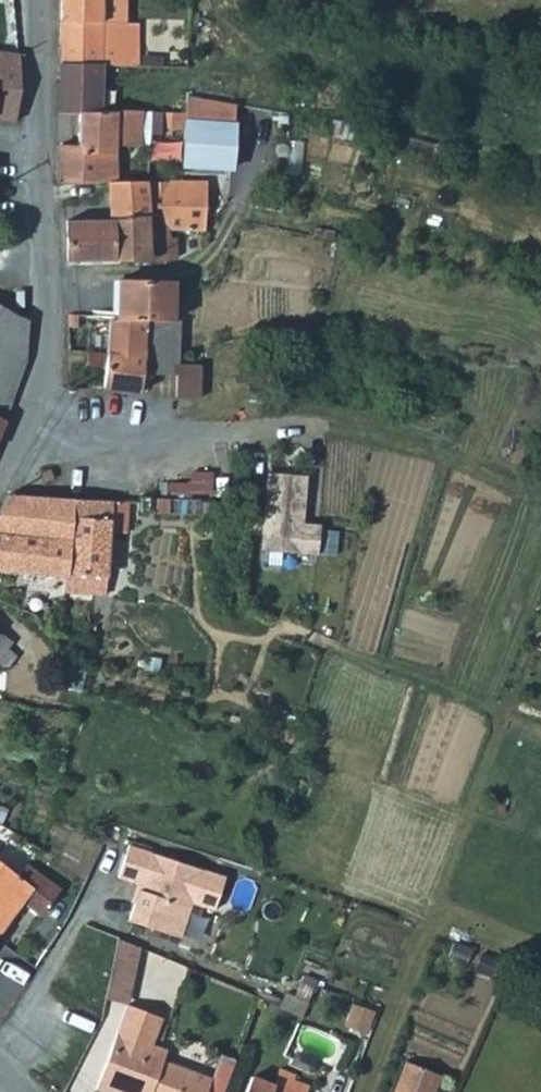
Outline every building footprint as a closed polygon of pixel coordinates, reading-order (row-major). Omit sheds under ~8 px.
[(10,52),(21,0),(0,0),(0,50),(10,52)] [(58,62),(100,63),(125,63),(125,22),(125,0),(58,0),(58,62)] [(137,22),(125,22),(125,63),(137,63),(137,22)] [(22,55),(10,52),(0,50),(0,114),(19,116),(23,92),(22,55)] [(106,179),(113,179),(112,111),(99,111),(100,63),(58,62),(57,111),(75,111),(75,143),(55,143),(55,177),(106,179)] [(237,121),(185,117),(182,164),(233,167),(237,121)] [(171,227),(179,227),(204,227),(204,179),(113,179),(106,179),(107,217),(171,218),(171,227)] [(66,259),(169,258),(170,238),(179,238),(179,227),(171,227),(171,218),(107,217),(64,218),(66,259)] [(175,280),(119,276),(115,316),(146,317),(148,318),(173,319),(175,280)] [(0,300),(0,335),(6,338),(21,311),(0,300)] [(21,311),(6,338),(30,353),(34,318),(21,311)] [(104,353),(104,367),(103,387),(138,389),(146,317),(115,316),(69,313),(69,324),(106,327),(104,353)] [(141,390),(143,370),(148,318),(146,317),(138,389),(141,390)] [(148,318),(143,370),(174,374),(175,361),(179,319),(173,319),(148,318)] [(11,419),(30,353),(6,338),(0,335),(0,413),(11,419)] [(67,350),(67,364),(104,367),(104,353),(67,350)] [(175,361),(174,374),(173,396),(196,398),(199,363),(175,361)] [(0,413),(0,445),(11,419),(0,413)] [(260,468),(254,548),(313,553),(316,520),(297,518),(301,471),(260,468)] [(110,524),(112,498),(74,496),(10,491),(0,511),(0,567),(66,574),(67,574),(68,570),(106,573),(110,524)] [(141,493),(141,500),(140,509),(192,512),(192,506),(198,506),(197,513),(214,512),(214,497),(141,493)] [(129,499),(112,498),(110,524),(126,526),(129,499)] [(65,589),(105,591),(106,573),(68,570),(67,574),(66,574),(65,589)] [(6,668),(16,654),(5,646),(9,639),(0,633),(0,664),(6,668)] [(227,878),(129,847),(118,878),(138,886),(127,921),(181,940),(193,905),(216,912),(227,878)] [(15,873),(1,864),(0,866),(0,927),(21,897),(38,909),(55,885),(23,862),(15,873)] [(138,946),(118,938),(111,967),(108,996),(127,1004),(138,946)] [(209,1078),(161,1059),(165,1050),(150,1044),(161,1018),(127,1004),(95,1087),(108,1091),(203,1091),(209,1078)] [(395,1091),(436,1091),(443,1072),(408,1059),(395,1091)] [(244,1091),(306,1091),(307,1089),(253,1071),(244,1091)]
